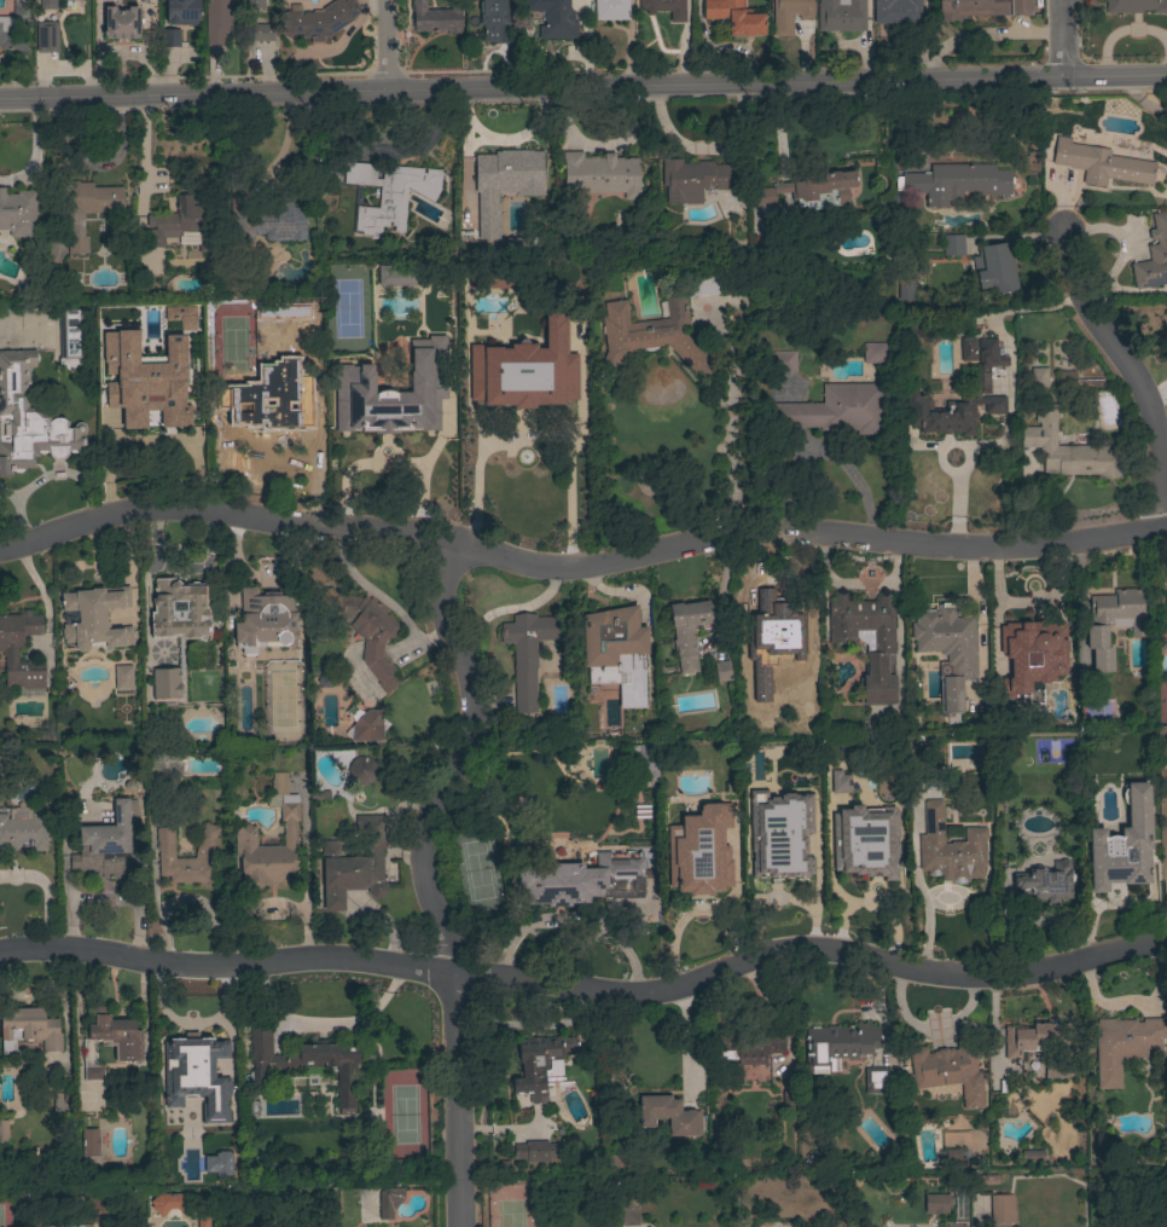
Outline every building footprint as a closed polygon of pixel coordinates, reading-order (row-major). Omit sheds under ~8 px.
[(17,51),(0,50),(0,47),(0,17),(13,17),(13,0),(29,0),(28,52),(17,52),(17,51)] [(40,10),(40,0),(57,0),(57,10),(40,10)] [(167,24),(167,0),(169,0),(199,0),(199,21),(199,25),(169,25),(169,24),(167,24)] [(205,46),(205,0),(237,0),(237,7),(231,7),(231,30),(225,30),(225,46),(205,46)] [(244,4),(244,0),(267,0),(267,4),(263,4),(263,10),(248,10),(248,2),(244,4)] [(344,2),(347,0),(354,0),(361,11),(349,19),(350,22),(330,35),(330,36),(323,37),(323,41),(312,42),(312,37),(302,37),(302,33),(283,34),(281,12),(301,11),(301,16),(303,16),(303,13),(324,12),(321,8),(334,0),(337,0),(343,0),(344,2)] [(412,12),(412,0),(425,0),(426,10),(451,10),(451,5),(461,5),(461,11),(460,11),(460,34),(458,34),(449,34),(447,34),(447,31),(414,31),(413,28),(412,28),(412,23),(414,23),(414,12),(412,12)] [(480,25),(480,0),(506,0),(507,35),(501,35),(503,41),(483,42),(483,25),(480,25)] [(545,27),(544,0),(569,0),(569,11),(573,10),(574,21),(576,21),(577,37),(539,39),(539,27),(545,27)] [(596,6),(595,0),(629,0),(629,19),(596,21),(594,6),(596,6)] [(639,10),(639,0),(684,0),(685,22),(670,23),(669,12),(649,12),(649,10),(639,10)] [(704,19),(703,0),(742,0),(743,10),(765,8),(765,35),(728,36),(728,18),(704,19)] [(772,36),(773,0),(813,0),(813,21),(797,19),(797,15),(794,15),(792,37),(772,36)] [(819,4),(819,0),(865,0),(865,31),(818,31),(818,4),(819,4)] [(873,24),(873,0),(921,0),(921,33),(906,33),(906,24),(873,24)] [(939,15),(939,0),(1008,0),(1009,15),(960,17),(960,22),(941,23),(941,15),(939,15)] [(1011,17),(1010,0),(1031,0),(1032,16),(1011,17)] [(1107,13),(1107,0),(1166,0),(1166,13),(1153,13),(1153,10),(1143,10),(1143,13),(1107,13)] [(139,39),(127,39),(127,41),(117,41),(117,39),(104,39),(104,6),(116,6),(116,11),(128,11),(128,6),(139,6),(139,39)] [(58,52),(36,53),(36,23),(58,22),(58,52)] [(274,24),(274,41),(252,41),(252,24),(274,24)] [(180,29),(180,47),(162,47),(162,29),(180,29)] [(1051,166),(1056,135),(1072,138),(1070,141),(1090,145),(1091,135),(1102,138),(1101,147),(1110,149),(1109,155),(1156,162),(1153,185),(1107,178),(1105,187),(1082,184),(1084,170),(1051,166)] [(498,193),(498,202),(499,202),(500,239),(477,241),(477,192),(475,192),(475,155),(495,155),(495,151),(500,151),(500,150),(542,150),(544,192),(498,193)] [(564,193),(564,160),(563,160),(563,152),(584,152),(584,158),(590,158),(590,157),(598,157),(598,158),(604,158),(604,154),(615,154),(615,158),(623,158),(623,160),(628,160),(628,158),(638,158),(638,160),(639,160),(639,172),(644,172),(644,176),(639,176),(639,190),(640,190),(640,199),(625,199),(623,192),(564,193)] [(667,204),(667,185),(661,185),(662,155),(681,155),(681,164),(697,164),(697,161),(713,161),(713,164),(736,164),(736,190),(715,190),(715,186),(708,186),(708,189),(702,189),(702,204),(667,204)] [(405,228),(382,227),(381,237),(361,236),(361,232),(360,232),(360,235),(354,233),(356,206),(378,208),(379,186),(361,185),(361,186),(343,184),(346,162),(377,164),(376,179),(382,179),(382,172),(393,172),(393,166),(405,167),(405,175),(425,176),(426,168),(442,169),(440,190),(432,203),(407,189),(405,228)] [(995,164),(995,169),(1010,169),(1010,176),(1014,176),(1014,184),(1010,184),(1010,196),(980,196),(980,191),(963,191),(963,201),(950,201),(950,206),(927,206),(927,192),(910,192),(910,174),(930,174),(930,164),(995,164)] [(791,193),(774,195),(774,203),(751,206),(750,189),(772,186),(771,185),(802,181),(802,174),(838,170),(838,172),(853,170),(854,187),(847,187),(849,206),(815,208),(814,202),(806,202),(806,204),(792,206),(791,193)] [(123,213),(83,213),(83,219),(71,219),(71,213),(69,213),(69,199),(62,199),(60,181),(77,181),(77,183),(93,183),(93,187),(123,186),(123,213)] [(292,239),(292,241),(273,242),(273,241),(272,241),(268,241),(265,238),(265,233),(259,233),(259,236),(254,236),(254,247),(232,247),(230,186),(249,186),(250,215),(268,215),(268,203),(292,202),(292,208),(304,208),(304,230),(306,230),(306,239),(301,239),(301,241),(300,242),(297,242),(296,241),(295,239),(292,239)] [(10,230),(0,230),(0,187),(5,187),(5,195),(17,195),(17,191),(36,191),(36,237),(10,237),(10,230)] [(198,232),(186,232),(186,235),(179,235),(179,237),(164,238),(164,247),(146,248),(146,230),(156,230),(156,227),(147,227),(147,214),(176,214),(176,195),(192,195),(192,206),(198,206),(198,203),(213,203),(213,216),(211,216),(211,253),(198,253),(198,232)] [(1151,214),(1166,211),(1166,284),(1136,289),(1131,264),(1160,259),(1151,214)] [(68,233),(71,233),(71,227),(83,227),(83,236),(88,236),(88,253),(68,254),(68,233)] [(964,255),(944,256),(942,235),(964,235),(964,255)] [(1018,290),(997,294),(995,287),(977,289),(972,257),(979,256),(977,248),(1010,242),(1018,290)] [(375,287),(413,288),(413,269),(376,268),(375,287)] [(898,300),(898,272),(913,272),(913,300),(898,300)] [(684,282),(687,300),(718,295),(715,277),(684,282)] [(495,334),(476,334),(476,309),(490,295),(494,299),(503,289),(516,302),(495,324),(495,334)] [(689,326),(677,329),(672,291),(684,290),(689,326)] [(657,347),(657,348),(656,349),(652,351),(650,352),(645,351),(643,349),(643,348),(639,349),(639,348),(633,349),(622,378),(599,370),(606,351),(600,303),(627,300),(629,317),(628,317),(629,324),(651,320),(652,329),(661,328),(662,331),(680,329),(716,370),(704,380),(697,372),(693,375),(668,345),(662,345),(662,346),(657,347)] [(163,307),(194,306),(194,320),(194,330),(179,330),(179,320),(163,322),(163,307)] [(59,309),(83,309),(85,358),(85,365),(81,365),(80,367),(77,371),(72,372),(69,372),(68,371),(65,370),(64,367),(64,365),(59,365),(59,359),(60,359),(59,309)] [(557,376),(559,376),(559,405),(532,405),(532,415),(526,415),(526,435),(510,435),(510,415),(504,415),(504,405),(487,405),(487,415),(475,415),(475,377),(477,377),(477,341),(498,341),(499,377),(515,377),(515,380),(522,380),(522,376),(535,376),(535,313),(558,313),(558,332),(557,332),(557,376)] [(318,340),(300,341),(298,316),(317,316),(318,340)] [(120,409),(103,409),(103,383),(115,382),(115,381),(114,381),(114,375),(103,375),(101,363),(100,363),(99,332),(114,332),(114,330),(135,330),(135,358),(163,357),(162,335),(182,335),(182,369),(185,369),(185,384),(184,384),(184,387),(182,387),(182,399),(181,399),(181,405),(188,405),(188,427),(157,427),(157,411),(144,411),(144,429),(120,429),(120,409)] [(975,360),(960,361),(960,338),(975,337),(975,360)] [(989,394),(980,394),(980,398),(983,398),(983,397),(1005,397),(1005,415),(985,415),(985,404),(980,404),(980,406),(974,406),(974,412),(976,412),(976,421),(975,421),(975,436),(962,436),(962,432),(951,433),(951,435),(942,435),(942,433),(921,433),(921,427),(908,427),(908,404),(905,404),(905,386),(918,386),(918,395),(929,395),(929,400),(931,400),(931,409),(946,409),(945,401),(956,401),(956,404),(960,404),(960,397),(975,397),(975,394),(972,394),(972,365),(979,365),(979,338),(997,338),(997,357),(1008,357),(1009,366),(989,366),(989,394)] [(886,364),(864,364),(863,343),(886,343),(886,364)] [(42,455),(40,453),(39,453),(39,457),(34,457),(34,469),(25,469),(25,470),(23,470),(22,471),(19,473),(18,473),(8,473),(8,476),(0,476),(0,352),(11,352),(11,349),(34,349),(34,351),(36,351),(36,353),(37,354),(37,355),(37,358),(37,360),(36,361),(36,364),(31,364),(31,369),(30,369),(30,371),(29,371),(29,378),(29,381),(30,381),(30,389),(29,389),(29,393),(28,393),(28,407),(36,407),(42,415),(50,413),(50,421),(52,419),(53,418),(54,418),(57,417),(60,418),(64,419),(66,421),(66,428),(72,428),(75,424),(76,423),(77,423),(79,422),(81,423),(83,424),(85,427),(86,429),(85,430),(82,435),(82,451),(79,451),(77,452),(76,453),(74,453),(71,453),(68,451),(66,455),(66,456),(64,458),(63,459),(60,461),(57,461),(56,461),(52,459),(50,457),(48,455),(47,452),(46,452),(45,453),(42,455)] [(770,372),(770,352),(796,351),(796,372),(770,372)] [(406,413),(402,413),(402,417),(378,418),(378,409),(356,410),(355,397),(333,397),(331,357),(353,355),(354,389),(361,388),(361,389),(372,389),(372,380),(411,377),(411,378),(445,377),(446,399),(437,399),(437,394),(410,395),(410,399),(405,399),(406,413)] [(1047,388),(1028,388),(1027,369),(1047,367),(1047,388)] [(1103,380),(1103,390),(1059,392),(1059,371),(1074,371),(1075,381),(1103,380)] [(283,409),(283,407),(289,407),(288,377),(304,377),(304,403),(303,403),(303,407),(312,407),(313,441),(312,444),(302,444),(300,441),(285,442),(285,444),(273,444),(273,442),(265,442),(265,445),(252,445),(250,445),(250,441),(243,441),(242,442),(232,442),(231,441),(231,438),(220,438),(220,417),(220,394),(223,390),(227,390),(232,389),(232,390),(249,390),(256,397),(256,410),(283,409)] [(883,383),(883,434),(857,435),(857,430),(820,430),(820,428),(774,428),(773,404),(823,403),(823,384),(883,383)] [(1107,445),(1107,450),(1121,450),(1121,479),(1098,479),(1098,475),(1058,475),(1058,474),(1044,474),(1044,458),(1040,458),(1040,447),(1021,447),(1021,427),(1040,427),(1040,422),(1034,422),(1034,405),(1058,405),(1058,419),(1057,419),(1057,446),(1107,445)] [(142,429),(156,429),(155,413),(142,414),(142,429)] [(153,670),(172,670),(172,669),(180,669),(179,635),(173,635),(173,636),(153,637),(152,614),(156,614),(156,606),(155,606),(155,597),(156,597),(156,596),(155,596),(153,579),(175,578),(175,583),(178,583),(180,585),(186,585),(186,584),(190,584),(192,581),(197,581),(198,584),(202,584),(203,585),(204,585),(204,603),(205,604),(205,606),(205,608),(203,610),(208,610),(208,635),(205,635),(205,637),(204,639),(202,639),(199,639),(198,638),(198,637),(184,637),(184,679),(180,679),(180,699),(153,700),(153,670)] [(395,670),(393,672),(401,683),(384,695),(377,684),(378,683),(361,661),(364,639),(348,627),(337,627),(331,623),(333,618),(315,604),(319,600),(314,595),(320,585),(327,590),(329,588),(339,596),(347,597),(347,596),(355,597),(362,598),(364,596),(368,600),(371,597),(388,610),(385,614),(396,623),(399,625),(399,627),(397,630),(390,641),(387,638),(383,644),(383,653),(395,670)] [(130,608),(105,609),(106,625),(108,625),(109,625),(109,626),(110,629),(132,627),(133,646),(112,647),(112,648),(105,648),(105,647),(89,647),(89,649),(87,649),(88,652),(79,652),(79,650),(76,650),(75,643),(64,644),(64,636),(62,637),(62,630),(63,630),(63,625),(79,624),(77,610),(62,612),(60,592),(92,591),(92,589),(129,586),(130,608)] [(257,588),(257,595),(263,595),(262,592),(279,592),(279,596),(295,596),(295,630),(296,630),(297,641),(296,641),(296,647),(283,647),(283,646),(256,647),(256,654),(255,655),(249,656),(244,656),(242,655),(242,648),(236,648),(236,643),(234,643),(234,624),(242,623),(240,588),(257,588)] [(1113,672),(1092,672),(1092,649),(1087,649),(1086,626),(1090,626),(1090,596),(1114,595),(1114,590),(1143,589),(1143,617),(1144,617),(1145,637),(1131,637),(1131,627),(1111,629),(1111,626),(1107,626),(1108,648),(1113,648),(1113,672)] [(894,654),(893,654),(893,665),(889,665),(890,676),(895,675),(895,705),(860,706),(859,678),(863,678),(863,676),(865,676),(865,653),(866,653),(866,644),(857,638),(852,638),(853,643),(829,644),(829,618),(829,602),(834,602),(832,596),(836,596),(836,595),(846,594),(846,596),(848,595),(848,602),(877,601),(877,597),(881,597),(879,595),(890,595),(890,596),(893,596),(894,654)] [(680,675),(677,652),(675,652),(673,639),(674,639),(669,606),(681,603),(681,604),(709,601),(709,604),(710,604),(713,619),(712,619),(713,627),(695,630),(696,636),(693,636),(698,672),(680,675)] [(944,713),(944,712),(941,712),(940,681),(942,681),(942,678),(940,678),(939,662),(946,662),(946,655),(941,655),(941,652),(915,653),(915,639),(911,639),(911,624),(916,624),(915,609),(921,609),(921,610),(933,610),(933,609),(936,609),(936,604),(941,604),(941,603),(952,603),(952,606),(957,606),(957,612),(954,612),(954,619),(960,619),(960,615),(975,615),(976,678),(962,678),(962,712),(944,713)] [(588,684),(587,667),(585,667),(582,615),(637,606),(638,627),(648,627),(648,654),(644,654),(645,708),(620,708),(620,683),(588,684)] [(4,652),(0,652),(0,616),(21,615),(21,609),(31,609),(31,615),(42,615),(42,635),(24,635),(24,650),(19,650),(19,662),(29,662),(29,664),(45,664),(45,689),(23,689),(23,687),(6,688),(6,666),(5,666),(5,658),(4,658),(4,652)] [(536,669),(535,669),(536,712),(516,712),(513,643),(501,643),(501,624),(513,624),(513,615),(535,614),(535,618),(558,618),(558,641),(536,641),(536,669)] [(807,665),(803,665),(803,667),(795,667),(795,666),(791,666),(791,642),(757,643),(756,617),(805,615),(805,637),(806,636),(807,665)] [(999,675),(999,646),(1004,646),(1003,627),(1017,627),(1016,618),(1041,618),(1041,626),(1064,626),(1066,655),(1059,655),(1059,653),(1055,653),(1055,655),(1020,655),(1020,675),(999,675)] [(730,661),(732,681),(716,683),(714,662),(730,661)] [(133,690),(115,690),(115,666),(132,666),(133,690)] [(383,741),(353,741),(352,725),(366,710),(382,710),(383,741)] [(658,746),(658,781),(648,782),(648,781),(631,781),(631,746),(658,746)] [(376,777),(372,781),(367,785),(361,786),(356,785),(352,782),(349,776),(348,771),(349,764),(353,760),(358,758),(364,757),(368,758),(373,762),(376,766),(377,771),(376,777)] [(256,846),(284,845),(284,821),(280,821),(280,808),(267,808),(267,797),(273,795),(272,774),(288,772),(288,795),(297,795),(297,797),(298,797),(298,821),(296,821),(297,853),(296,853),(296,856),(297,856),(297,870),(296,870),(296,881),(290,881),(290,882),(281,884),(281,881),(277,881),(277,885),(272,885),(272,886),(261,886),(261,889),(254,889),(254,891),(248,891),(248,889),(240,889),(240,878),(242,878),(242,872),(240,872),(240,857),(233,857),(233,829),(239,829),(239,827),(244,827),(244,824),(250,824),(250,826),(256,826),(256,846)] [(829,794),(848,794),(847,773),(829,774),(829,794)] [(1088,829),(1105,828),(1105,837),(1121,835),(1121,828),(1128,828),(1128,804),(1125,804),(1124,800),(1122,798),(1122,793),(1124,789),(1127,788),(1127,783),(1150,782),(1151,850),(1149,850),(1150,884),(1122,885),(1122,882),(1108,884),(1108,892),(1090,893),(1088,829)] [(797,804),(797,783),(820,783),(820,804),(797,804)] [(115,827),(114,799),(137,799),(139,870),(120,872),(120,879),(101,879),(101,874),(97,874),(97,872),(81,873),(81,870),(70,870),(70,856),(80,855),(79,828),(115,827)] [(944,844),(951,844),(951,843),(963,841),(963,844),(965,843),(964,828),(987,827),(987,840),(985,840),(986,867),(982,867),(983,878),(969,879),(969,882),(965,882),(965,884),(953,885),(953,882),(950,882),(950,881),(941,881),(941,875),(940,875),(940,876),(930,876),(930,875),(928,875),(928,870),(921,870),(919,835),(925,834),(924,800),(942,800),(944,844)] [(667,826),(681,826),(681,816),(698,816),(698,810),(699,810),(699,805),(702,805),(702,804),(722,804),(722,805),(725,805),(724,803),(731,803),(731,828),(722,828),(722,845),(728,845),(728,860),(731,860),(732,886),(724,887),(724,891),(712,891),(712,895),(689,895),(689,891),(677,891),(677,887),(668,887),(667,826)] [(899,892),(878,892),(878,880),(861,881),(863,892),(853,892),(853,886),(834,887),(832,873),(846,873),(844,866),(848,866),(848,850),(843,851),(842,822),(829,823),(828,808),(865,805),(866,851),(869,853),(878,853),(878,864),(887,864),(887,861),(896,861),(899,892)] [(4,857),(0,857),(0,815),(6,815),(6,821),(33,820),(33,815),(46,815),(47,851),(33,851),(33,846),(16,846),(16,851),(4,851),(4,857)] [(323,864),(321,864),(321,841),(343,840),(343,857),(364,857),(362,835),(355,835),(355,816),(385,815),(385,849),(382,849),(383,880),(387,884),(387,892),(382,898),(373,898),(367,892),(367,887),(365,887),(365,890),(343,891),(344,911),(324,911),(323,864)] [(204,823),(219,828),(214,839),(216,840),(214,847),(216,847),(211,863),(213,863),(213,882),(191,882),(191,885),(182,885),(182,884),(169,884),(169,876),(159,876),(158,851),(157,851),(156,828),(174,828),(174,858),(194,858),(196,853),(194,853),(204,823)] [(795,837),(795,833),(807,833),(807,837),(812,837),(813,864),(783,866),(783,876),(777,876),(777,878),(757,879),(757,860),(760,860),(759,838),(795,837)] [(570,903),(571,907),(547,907),(547,904),(527,904),(527,889),(518,890),(518,868),(544,868),(544,864),(584,863),(584,869),(597,869),(597,853),(640,852),(640,858),(644,858),(644,870),(651,870),(651,878),(644,878),(644,881),(608,881),(608,889),(604,890),(605,896),(590,897),(590,903),(570,903)] [(1047,904),(1046,899),(1029,901),(1028,898),(1015,899),(1014,874),(1029,874),(1029,869),(1032,869),(1034,868),(1035,867),(1039,867),(1043,867),(1045,869),(1047,869),(1047,870),(1053,870),(1052,861),(1069,861),(1069,870),(1072,870),(1074,873),(1074,881),(1070,884),(1072,898),(1058,899),(1058,904),(1047,904)] [(115,1047),(100,1047),(100,1040),(87,1041),(87,1025),(95,1025),(94,1007),(109,1007),(110,1020),(134,1020),(135,1031),(141,1031),(141,1044),(143,1044),(143,1052),(141,1052),(141,1061),(115,1061),(115,1047)] [(42,1008),(42,1013),(43,1013),(45,1019),(58,1019),(58,1034),(62,1034),(62,1052),(42,1052),(42,1040),(31,1041),(25,1042),(25,1040),(16,1041),(16,1053),(2,1054),(1,1041),(0,1009),(42,1008)] [(1005,1026),(1026,1026),(1026,1029),(1033,1029),(1033,1023),(1047,1023),(1047,1019),(1053,1019),(1053,1024),(1062,1024),(1062,1046),(1033,1046),(1033,1051),(1020,1051),(1020,1059),(1004,1059),(1005,1026)] [(1096,1028),(1097,1028),(1097,1019),(1114,1019),(1114,1020),(1136,1020),(1136,1023),(1143,1023),(1143,1019),(1165,1019),(1165,1021),(1166,1021),(1166,1038),(1161,1038),(1161,1049),(1146,1049),(1146,1059),(1120,1059),(1121,1089),(1097,1089),(1096,1028)] [(811,1029),(811,1028),(819,1026),(819,1029),(826,1028),(826,1026),(837,1026),(837,1028),(855,1028),(855,1023),(878,1021),(879,1048),(871,1048),(871,1054),(857,1054),(857,1058),(834,1059),(834,1071),(829,1072),(807,1073),(806,1061),(805,1043),(806,1043),(806,1029),(811,1029)] [(162,1086),(167,1086),(164,1023),(185,1023),(186,1043),(211,1042),(217,1040),(220,1041),(223,1040),(230,1057),(227,1058),(231,1066),(220,1071),(232,1102),(215,1109),(213,1100),(210,1101),(203,1084),(205,1083),(203,1077),(191,1081),(185,1080),(185,1083),(184,1087),(181,1088),(182,1122),(163,1122),(162,1086)] [(250,1025),(271,1024),(272,1055),(285,1055),(285,1054),(298,1054),(298,1044),(318,1044),(318,1041),(326,1040),(326,1044),(337,1043),(337,1048),(358,1047),(358,1064),(356,1064),(356,1088),(355,1088),(355,1109),(354,1109),(354,1115),(339,1115),(339,1109),(337,1109),(336,1067),(265,1070),(266,1089),(252,1090),(251,1082),(249,1082),(249,1072),(251,1072),(251,1070),(252,1070),(252,1061),(251,1061),(250,1025)] [(982,1109),(963,1109),(963,1099),(962,1099),(962,1084),(958,1083),(915,1089),(908,1049),(925,1047),(927,1054),(933,1053),(934,1052),(937,1051),(937,1049),(947,1048),(947,1049),(951,1049),(952,1051),(957,1049),(956,1026),(969,1026),(969,1049),(976,1049),(976,1071),(982,1071),(982,1109)] [(737,1065),(737,1060),(718,1060),(718,1035),(783,1032),(783,1053),(766,1054),(766,1065),(737,1065)] [(530,1038),(540,1037),(540,1038),(561,1037),(561,1038),(575,1037),(576,1052),(563,1053),(563,1060),(548,1060),(550,1070),(547,1070),(547,1071),(544,1071),(545,1092),(512,1094),(512,1080),(515,1080),(515,1077),(518,1077),(518,1072),(522,1072),(521,1064),(519,1065),(518,1040),(530,1038)] [(1045,1078),(1045,1061),(1068,1060),(1068,1078),(1045,1078)] [(101,1081),(101,1082),(86,1083),(86,1081),(85,1081),(83,1066),(103,1065),(104,1081),(101,1081)] [(865,1069),(889,1067),(890,1093),(865,1094),(865,1069)] [(794,1092),(794,1111),(782,1111),(782,1092),(794,1092)] [(670,1095),(670,1100),(680,1100),(680,1111),(701,1111),(701,1133),(697,1133),(697,1136),(669,1136),(668,1118),(654,1118),(655,1128),(639,1128),(639,1096),(670,1095)] [(214,1112),(234,1111),(236,1129),(233,1136),(226,1140),(219,1136),(215,1130),(214,1112)] [(8,1144),(0,1144),(0,1121),(7,1121),(8,1144)] [(98,1138),(100,1138),(100,1148),(99,1148),(99,1157),(82,1157),(82,1129),(85,1129),(97,1129),(97,1128),(98,1128),(98,1138)] [(548,1141),(548,1144),(561,1144),(561,1159),(548,1159),(548,1162),(526,1163),(526,1159),(513,1159),(513,1145),(526,1145),(526,1142),(548,1141)] [(960,1150),(960,1165),(966,1165),(966,1173),(954,1174),(954,1167),(939,1168),(939,1151),(944,1151),(944,1150),(960,1150)] [(1044,1150),(1044,1162),(1021,1162),(1021,1151),(1044,1150)] [(201,1174),(229,1174),(229,1154),(200,1154),(201,1174)] [(616,1174),(605,1175),(604,1156),(616,1156),(616,1174)] [(971,1186),(971,1176),(998,1175),(998,1185),(971,1186)] [(378,1193),(383,1188),(403,1188),(403,1199),(393,1211),(393,1220),(379,1220),(378,1193)] [(150,1208),(152,1205),(149,1202),(159,1191),(163,1194),(181,1193),(194,1206),(185,1217),(175,1209),(169,1209),(161,1217),(150,1208)] [(991,1223),(991,1196),(1014,1194),(1014,1223),(991,1223)] [(922,1215),(947,1215),(947,1196),(922,1196),(922,1215)] [(617,1226),(617,1206),(638,1206),(639,1226),(617,1226)]
